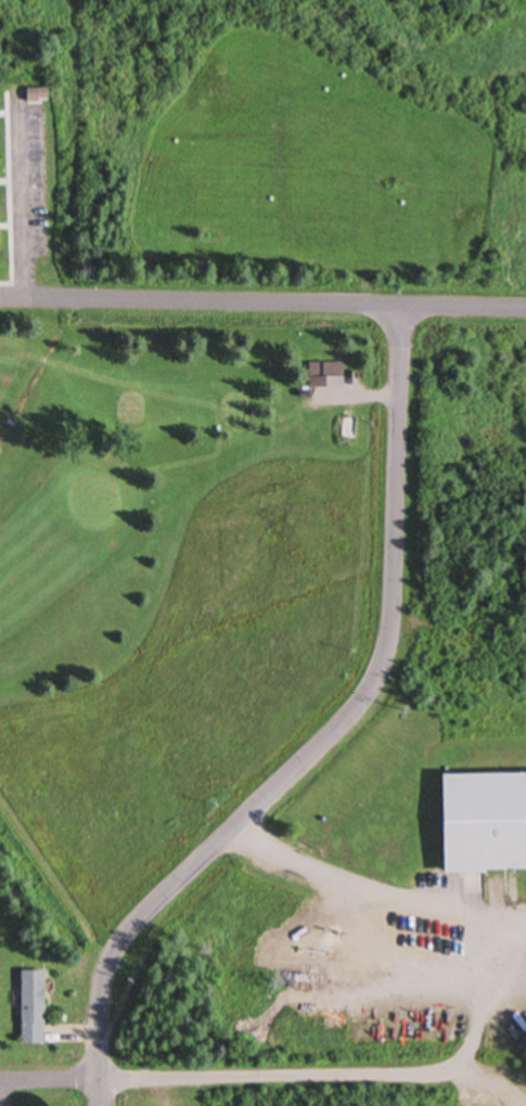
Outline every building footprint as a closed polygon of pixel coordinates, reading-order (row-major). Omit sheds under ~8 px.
[(46,102),(46,89),(24,89),(24,102),(46,102)] [(342,363),(307,363),(307,387),(342,387),(342,363)] [(356,420),(343,419),(342,438),(355,439),(356,420)] [(454,865),(525,866),(525,775),(456,774),(454,865)] [(19,971),(19,1045),(42,1045),(42,971),(19,971)]
